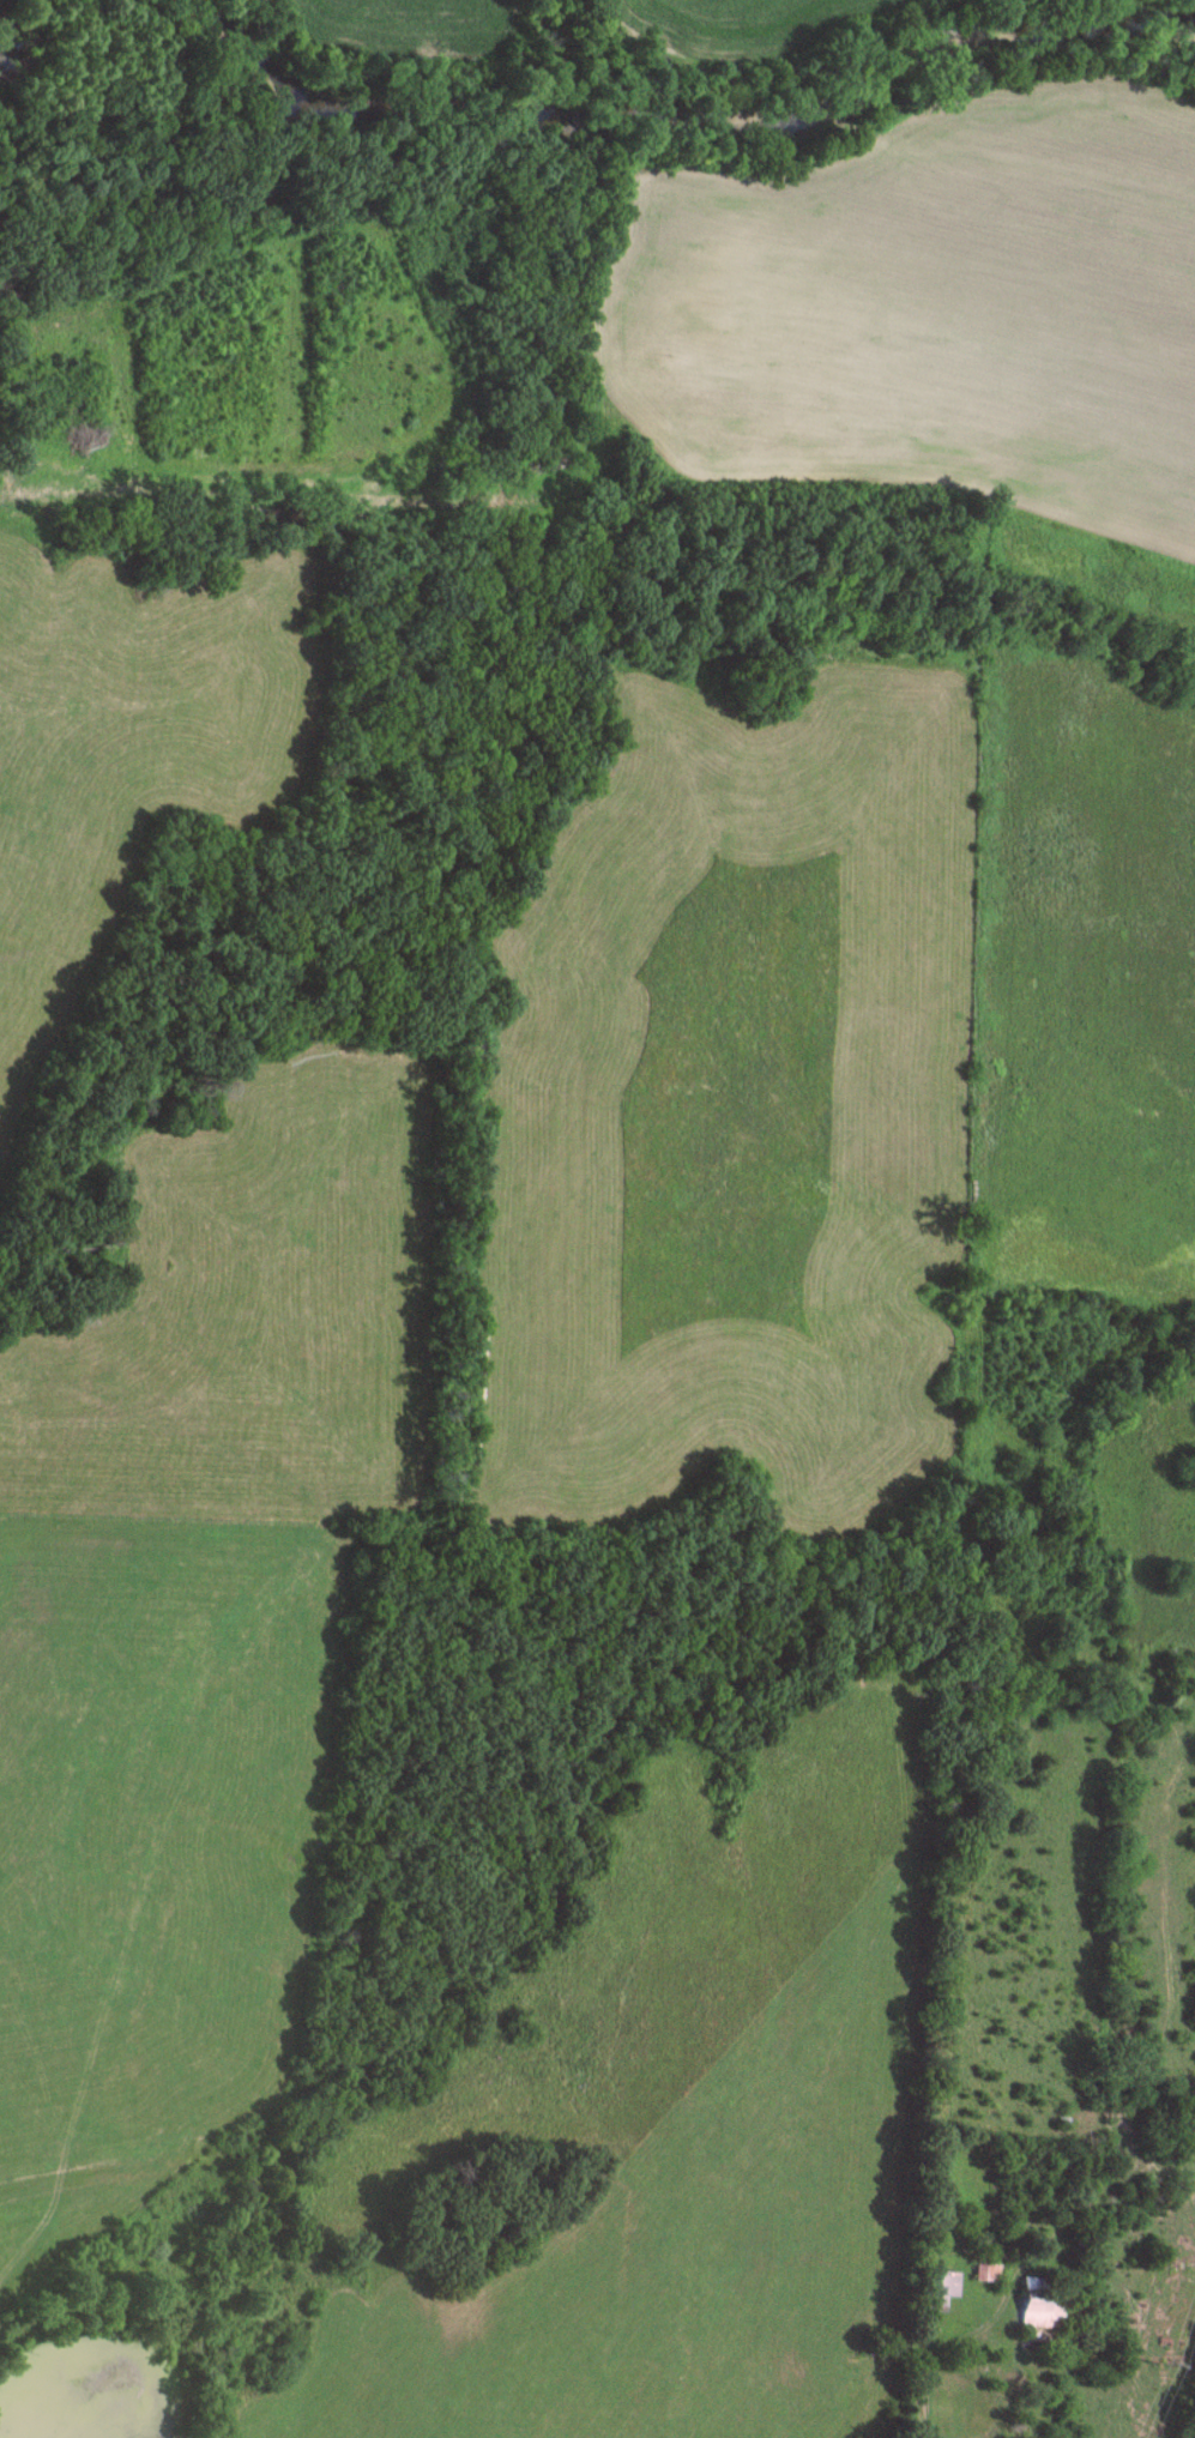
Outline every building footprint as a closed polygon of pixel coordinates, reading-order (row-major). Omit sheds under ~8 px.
[(979,2280),(1002,2280),(1002,2262),(979,2262),(979,2280)] [(962,2270),(923,2269),(923,2297),(962,2298),(962,2270)] [(1053,2275),(1025,2275),(1024,2325),(1066,2326),(1067,2287),(1053,2286),(1053,2275)]
